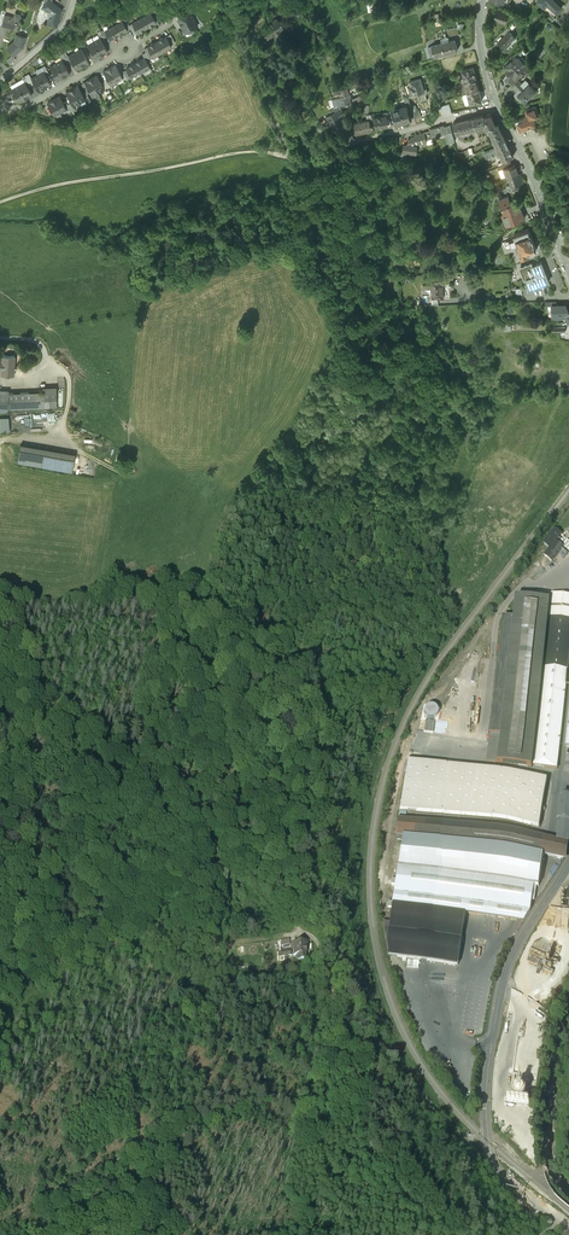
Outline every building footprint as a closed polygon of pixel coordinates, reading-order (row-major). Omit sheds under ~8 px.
[(42,5),(48,10),(47,11),(49,14),(47,21),(53,23),(54,22),(55,22),(55,21),(57,17),(58,17),(61,7),(52,0),(46,0),(42,5)] [(555,0),(537,0),(543,7),(546,3),(548,6),(549,4),(557,12),(562,6),(555,0)] [(189,5),(182,9),(185,14),(190,11),(192,10),(189,5)] [(159,14),(153,8),(150,10),(151,12),(154,17),(159,14)] [(509,11),(497,8),(494,18),(506,21),(509,11)] [(9,26),(16,27),(20,12),(15,11),(14,15),(5,13),(4,13),(2,23),(9,25),(9,26)] [(185,14),(177,18),(184,31),(197,23),(190,11),(185,14)] [(147,13),(141,17),(147,27),(149,25),(150,26),(154,24),(154,23),(156,22),(154,17),(151,12),(147,14),(147,13)] [(556,17),(550,12),(547,15),(553,21),(556,17)] [(141,17),(135,20),(136,21),(132,23),(137,32),(140,31),(144,29),(144,28),(147,27),(141,17)] [(131,28),(125,18),(122,20),(123,21),(127,29),(131,28)] [(279,22),(276,18),(261,28),(266,35),(273,30),(276,35),(275,36),(275,37),(275,38),(276,39),(276,40),(278,40),(279,40),(280,40),(281,39),(281,38),(281,37),(281,36),(280,35),(281,34),(280,34),(283,32),(280,29),(283,27),(280,22),(279,22)] [(123,21),(119,23),(119,22),(113,25),(119,34),(127,29),(123,21)] [(113,25),(108,28),(109,29),(105,31),(107,35),(110,39),(119,34),(113,25)] [(459,26),(449,27),(450,34),(460,33),(459,26)] [(508,26),(503,31),(505,34),(509,30),(510,30),(511,29),(508,26)] [(505,34),(498,41),(504,47),(510,40),(512,41),(516,37),(512,34),(512,33),(510,30),(509,30),(505,34)] [(170,32),(166,35),(170,42),(174,40),(170,32)] [(25,35),(16,33),(14,39),(7,46),(13,53),(23,45),(25,35)] [(163,36),(159,38),(156,40),(162,50),(168,47),(168,46),(171,44),(170,42),(166,35),(163,36)] [(103,42),(100,37),(94,41),(101,54),(108,51),(103,42)] [(154,41),(150,43),(150,44),(147,45),(152,55),(156,53),(162,50),(156,40),(154,41)] [(454,40),(432,46),(434,56),(458,50),(455,41),(454,40)] [(101,54),(94,41),(87,44),(95,58),(101,54)] [(152,55),(147,45),(144,47),(146,50),(149,57),(152,55)] [(89,61),(81,48),(75,51),(82,65),(89,61)] [(149,57),(146,50),(142,52),(144,56),(145,56),(148,61),(151,60),(149,57)] [(82,65),(75,51),(68,55),(76,69),(82,65)] [(68,62),(63,52),(59,54),(62,59),(62,58),(65,64),(68,62)] [(12,54),(7,58),(10,62),(15,57),(12,54)] [(144,56),(141,58),(140,57),(136,60),(135,61),(140,71),(146,67),(147,66),(146,66),(149,64),(148,61),(145,56),(144,56)] [(527,68),(515,56),(505,67),(508,70),(506,71),(512,76),(513,75),(515,77),(516,78),(517,78),(527,68)] [(65,64),(62,58),(62,59),(56,62),(63,76),(70,72),(65,64)] [(133,61),(129,64),(126,66),(126,67),(130,75),(133,73),(134,73),(135,74),(140,71),(135,61),(134,62),(133,61)] [(63,76),(56,62),(49,66),(57,79),(63,76)] [(123,76),(115,63),(113,64),(109,66),(117,80),(123,76)] [(117,80),(109,66),(105,68),(103,70),(107,76),(111,83),(117,80)] [(474,68),(462,71),(464,80),(476,77),(474,68)] [(46,75),(44,70),(37,74),(44,86),(51,83),(46,75)] [(97,73),(95,74),(94,74),(90,76),(98,90),(104,87),(101,81),(97,73)] [(44,86),(37,74),(31,77),(38,90),(44,86)] [(90,76),(86,79),(84,80),(92,94),(98,90),(90,76)] [(476,77),(464,80),(465,84),(464,84),(463,84),(459,85),(459,89),(478,84),(476,77)] [(515,77),(510,83),(513,86),(519,80),(517,78),(516,78),(515,77)] [(107,85),(104,79),(101,81),(104,87),(105,88),(106,90),(109,89),(107,85)] [(420,79),(410,82),(411,85),(408,86),(411,96),(418,94),(419,96),(425,94),(420,79)] [(524,86),(519,80),(513,86),(519,92),(524,86)] [(27,86),(25,81),(24,81),(18,84),(25,97),(32,93),(27,86)] [(530,83),(518,95),(525,102),(537,90),(530,83)] [(25,97),(18,84),(12,88),(14,92),(19,101),(25,97)] [(78,84),(76,85),(72,87),(79,101),(86,97),(82,91),(78,84)] [(478,84),(459,89),(460,93),(465,92),(465,91),(467,90),(468,94),(480,91),(478,84)] [(346,86),(338,88),(340,94),(340,95),(348,94),(346,86)] [(79,101),(72,87),(68,89),(66,91),(71,100),(73,104),(79,101)] [(91,99),(86,89),(82,91),(86,97),(87,100),(91,99)] [(480,91),(468,94),(470,104),(482,101),(480,91)] [(348,94),(340,95),(341,96),(341,99),(346,98),(347,103),(351,102),(349,97),(351,97),(350,93),(348,94)] [(63,101),(59,94),(57,95),(53,97),(60,110),(66,106),(63,101)] [(360,95),(352,99),(354,104),(358,103),(357,101),(362,100),(360,95)] [(346,98),(341,99),(341,96),(337,97),(339,105),(347,103),(346,98)] [(60,110),(53,97),(49,99),(49,100),(47,101),(54,113),(60,110)] [(412,113),(408,98),(404,100),(406,107),(409,114),(412,113)] [(335,108),(329,112),(331,114),(327,117),(341,109),(344,114),(345,114),(340,106),(335,108)] [(535,123),(533,118),(539,116),(535,106),(525,110),(528,116),(515,120),(520,131),(531,127),(530,125),(535,123)] [(401,108),(399,109),(403,123),(407,122),(411,121),(409,114),(406,107),(404,107),(400,108),(401,108)] [(441,110),(443,116),(451,114),(449,108),(441,110)] [(343,127),(339,117),(344,114),(341,109),(327,117),(330,123),(334,131),(339,129),(339,130),(343,127)] [(399,109),(397,110),(397,109),(393,110),(393,111),(391,111),(393,118),(395,126),(403,124),(403,123),(399,109)] [(419,111),(412,113),(415,120),(421,118),(419,111)] [(488,128),(496,144),(505,139),(496,121),(495,120),(494,120),(491,114),(484,117),(483,115),(473,117),(473,118),(469,119),(458,122),(453,124),(456,134),(463,132),(464,134),(470,132),(470,130),(477,129),(476,128),(485,126),(486,129),(488,128)] [(384,116),(374,118),(376,129),(388,126),(386,116),(384,116)] [(327,117),(321,120),(324,126),(330,123),(327,117)] [(324,126),(321,120),(318,122),(324,136),(328,134),(324,126)] [(369,121),(359,124),(359,123),(354,125),(356,135),(362,133),(371,131),(370,126),(369,121)] [(444,126),(438,127),(430,129),(430,131),(432,137),(445,134),(448,144),(455,142),(450,126),(444,127),(444,126)] [(430,131),(424,132),(424,134),(426,141),(432,139),(432,137),(430,131)] [(424,134),(415,136),(415,137),(411,138),(411,139),(408,141),(408,143),(406,146),(403,145),(403,153),(416,154),(417,146),(417,145),(427,143),(426,141),(424,134)] [(496,144),(495,144),(496,147),(491,150),(493,154),(499,151),(509,147),(505,139),(496,144)] [(509,147),(499,151),(500,155),(503,161),(509,158),(513,157),(509,147)] [(468,149),(462,152),(458,153),(459,159),(463,158),(470,155),(468,149)] [(509,158),(503,161),(498,163),(499,166),(499,167),(508,163),(511,161),(509,158)] [(509,166),(503,168),(503,169),(506,178),(508,178),(518,175),(519,174),(515,165),(509,166)] [(518,175),(508,178),(509,182),(510,182),(511,185),(506,187),(507,189),(510,191),(519,188),(518,185),(522,183),(520,178),(519,178),(518,175)] [(519,205),(516,206),(515,202),(511,204),(508,196),(499,200),(502,208),(505,207),(506,210),(505,210),(506,213),(502,214),(506,225),(524,218),(522,213),(521,212),(522,212),(520,208),(519,205)] [(528,229),(514,235),(515,240),(509,242),(512,248),(516,246),(518,251),(519,250),(522,257),(528,254),(528,255),(537,252),(534,243),(531,234),(530,234),(528,229)] [(535,265),(533,266),(532,264),(519,269),(524,281),(526,280),(530,289),(549,282),(541,263),(535,265)] [(432,301),(443,300),(442,283),(441,278),(431,279),(432,301)] [(568,313),(565,305),(557,305),(551,305),(551,306),(551,311),(552,311),(553,314),(554,318),(568,317),(568,323),(568,313)] [(0,361),(0,370),(1,370),(1,376),(14,376),(15,356),(2,355),(2,361),(0,361)] [(0,392),(0,412),(9,412),(8,410),(56,408),(56,389),(44,389),(44,393),(8,394),(8,392),(0,392)] [(1,431),(11,430),(10,416),(0,417),(1,431)] [(18,464),(72,473),(74,460),(21,450),(18,464)] [(561,535),(554,529),(543,544),(549,549),(544,556),(552,562),(563,548),(558,544),(561,539),(559,538),(561,535)] [(517,598),(516,599),(514,619),(503,617),(499,658),(498,658),(487,765),(498,767),(532,770),(532,768),(557,771),(566,686),(566,684),(568,685),(568,670),(568,656),(568,596),(551,594),(551,595),(549,595),(548,601),(517,598)] [(547,782),(407,760),(399,809),(540,831),(547,782)] [(398,818),(395,836),(396,836),(395,838),(396,839),(391,873),(397,874),(390,921),(383,920),(389,954),(457,964),(466,913),(524,922),(530,912),(533,899),(534,897),(536,893),(537,888),(539,888),(539,887),(539,888),(544,859),(544,857),(564,860),(568,842),(568,798),(563,797),(559,822),(561,822),(557,843),(398,818)] [(306,939),(292,940),(292,943),(294,943),(295,951),(299,951),(299,956),(306,956),(306,951),(307,951),(307,945),(306,945),(306,939)] [(533,999),(540,1004),(545,998),(538,993),(533,999)]
